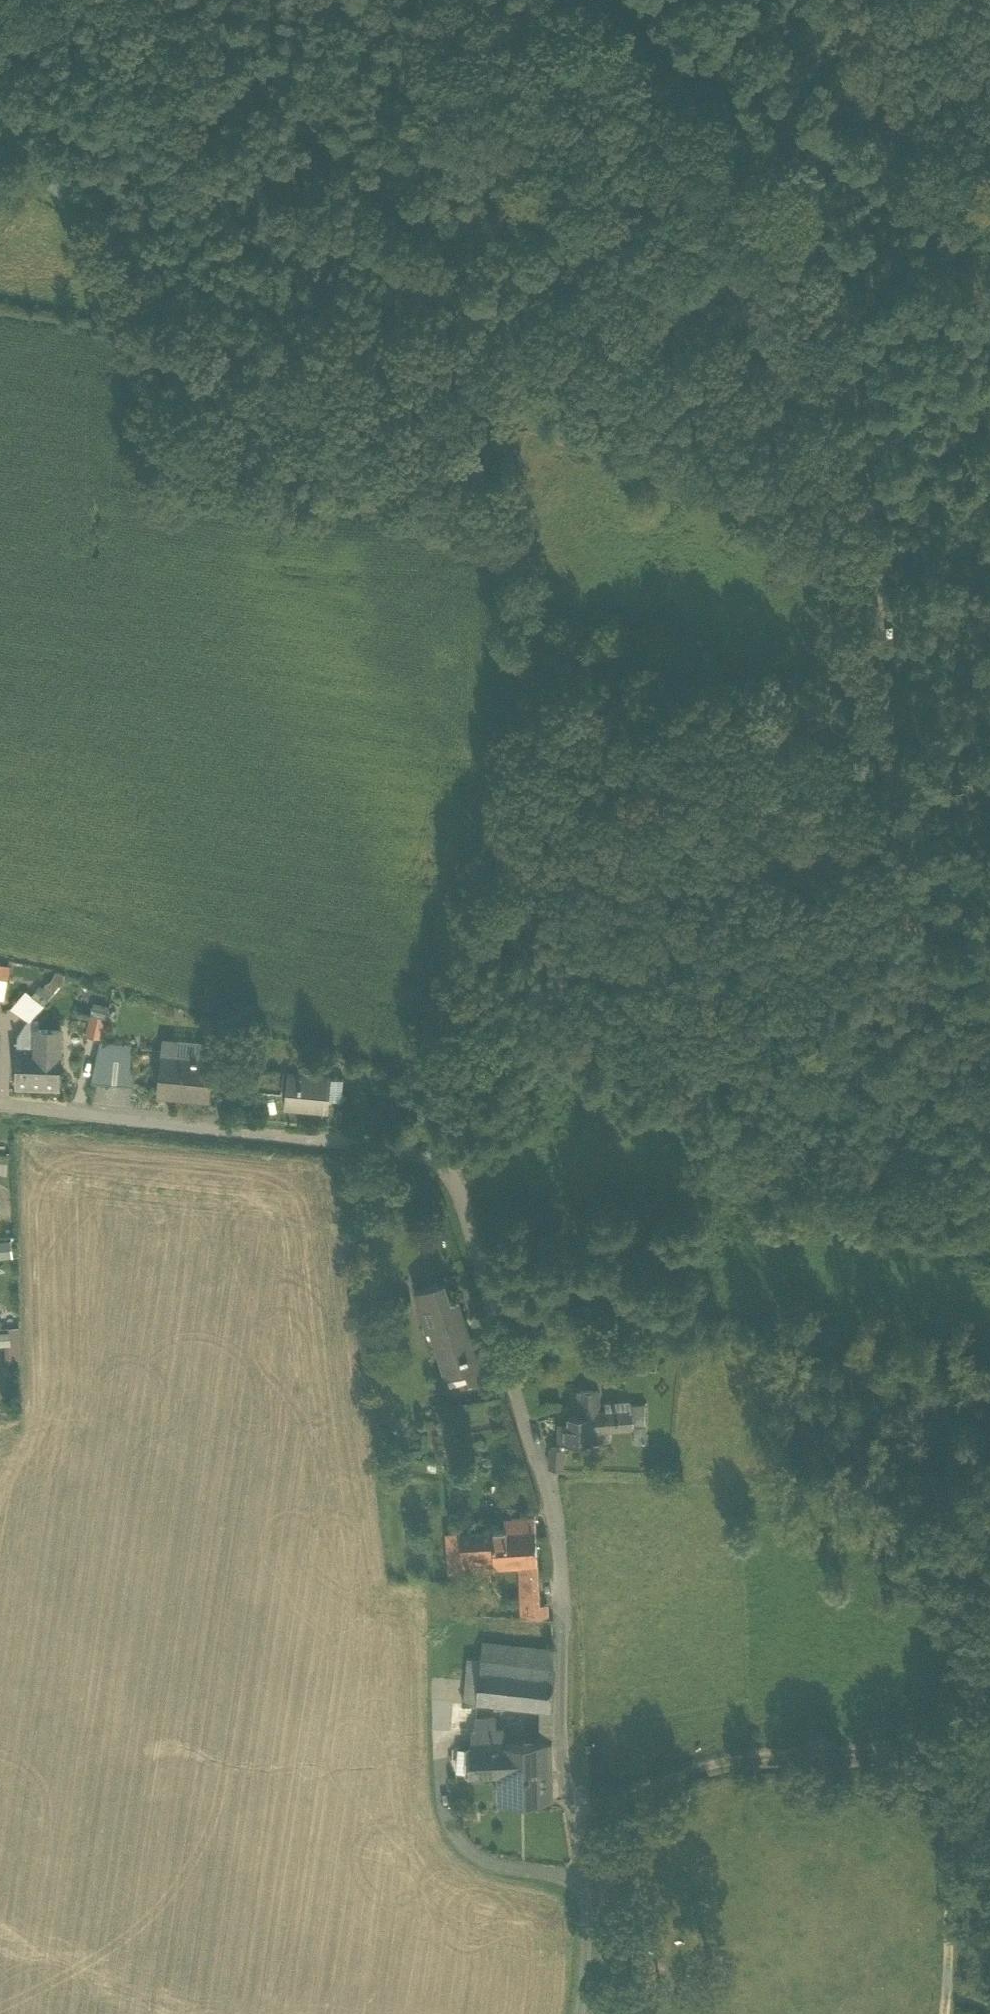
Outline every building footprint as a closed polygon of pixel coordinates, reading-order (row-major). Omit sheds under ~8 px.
[(0,963),(0,992),(3,993),(8,965),(2,963),(0,963)] [(32,1016),(41,996),(20,987),(11,1007),(32,1016)] [(101,1037),(102,1038),(106,1017),(93,1014),(88,1035),(101,1037)] [(15,1089),(57,1091),(60,1028),(39,1027),(39,1020),(29,1020),(25,1025),(17,1037),(17,1038),(15,1038),(15,1040),(17,1041),(15,1089)] [(92,1081),(133,1086),(137,1045),(100,1041),(92,1081)] [(157,1092),(210,1097),(213,1067),(214,1057),(161,1052),(157,1092)] [(255,1090),(282,1093),(284,1071),(248,1068),(247,1083),(256,1084),(255,1090)] [(286,1105),(328,1109),(329,1098),(331,1076),(289,1071),(286,1105)] [(329,1098),(341,1099),(342,1090),(343,1077),(331,1076),(329,1098)] [(10,1255),(9,1238),(0,1239),(0,1255),(10,1255)] [(430,1324),(447,1378),(478,1368),(475,1354),(457,1297),(450,1300),(444,1281),(416,1289),(427,1325),(430,1324)] [(20,1327),(0,1328),(0,1343),(4,1342),(5,1357),(21,1356),(20,1327)] [(478,1368),(481,1380),(495,1376),(488,1350),(475,1354),(478,1368)] [(573,1444),(573,1446),(580,1445),(580,1444),(609,1443),(608,1431),(634,1430),(634,1444),(645,1444),(645,1428),(646,1405),(630,1406),(631,1412),(599,1414),(598,1392),(579,1391),(579,1417),(569,1417),(569,1424),(559,1424),(559,1441),(560,1441),(560,1444),(573,1444)] [(428,1423),(433,1448),(443,1446),(438,1421),(428,1423)] [(550,1469),(562,1470),(564,1449),(552,1448),(550,1469)] [(448,1531),(450,1567),(520,1564),(537,1563),(538,1563),(535,1516),(512,1517),(513,1528),(448,1531)] [(522,1616),(548,1617),(547,1603),(539,1604),(537,1563),(520,1564),(522,1616)] [(483,1636),(481,1655),(556,1665),(554,1646),(483,1636)] [(477,1702),(477,1698),(481,1655),(468,1653),(464,1701),(477,1702)] [(556,1665),(481,1655),(477,1698),(541,1706),(552,1708),(556,1665)] [(552,1708),(541,1706),(541,1740),(552,1740),(552,1708)] [(474,1726),(473,1741),(503,1741),(503,1725),(474,1726)] [(498,1771),(499,1799),(553,1798),(552,1740),(541,1740),(503,1741),(473,1741),(471,1772),(498,1771)]
